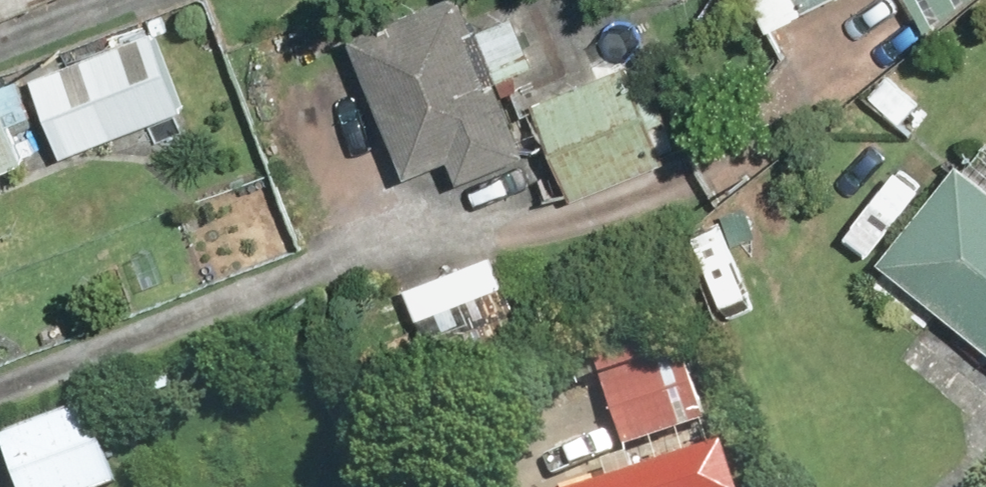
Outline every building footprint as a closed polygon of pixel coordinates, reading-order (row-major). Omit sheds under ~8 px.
[(536,154),(479,0),(449,0),(366,31),(420,174),(461,159),(469,179),(536,154)] [(780,26),(835,0),(767,0),(780,26)] [(30,75),(61,157),(196,106),(165,24),(30,75)] [(640,65),(547,99),(584,202),(677,168),(640,65)] [(30,75),(0,86),(0,180),(61,157),(30,75)] [(967,164),(875,278),(934,327),(952,304),(985,332),(985,179),(967,164)] [(678,307),(596,335),(634,446),(717,417),(678,307)] [(9,427),(31,486),(115,486),(129,482),(98,395),(9,427)] [(596,486),(748,486),(733,442),(596,486)]
